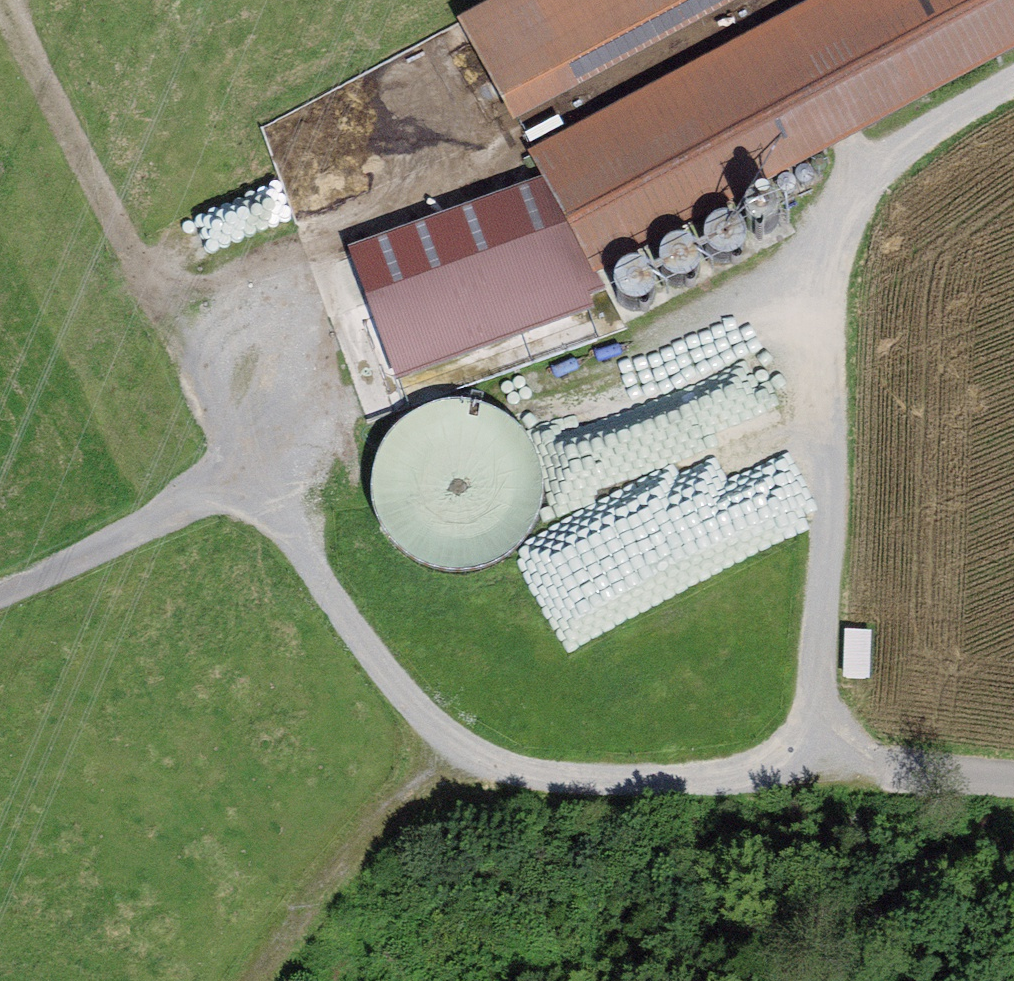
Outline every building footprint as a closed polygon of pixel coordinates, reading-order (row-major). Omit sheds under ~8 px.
[(453,22),(510,130),(759,0),(495,0),(453,22)] [(593,283),(1013,58),(1013,0),(814,0),(524,155),(540,185),(593,283)] [(775,435),(611,504),(608,496),(514,536),(561,644),(818,535),(775,435)]
